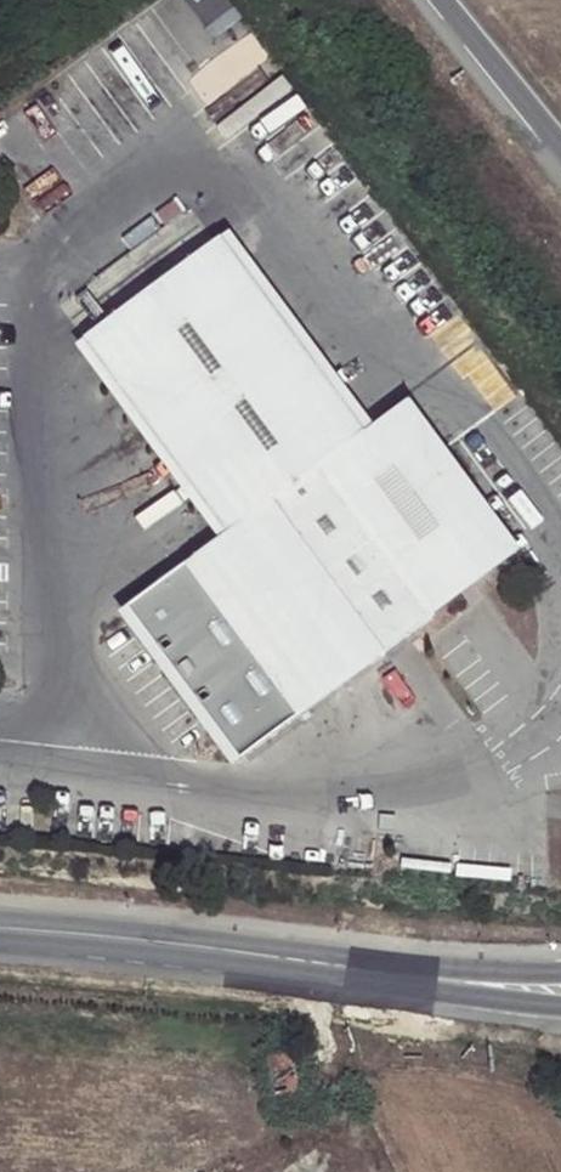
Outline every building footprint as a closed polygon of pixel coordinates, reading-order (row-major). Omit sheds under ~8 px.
[(245,13),(233,0),(193,0),(223,34),(245,13)] [(369,450),(219,244),(84,342),(227,538),(123,613),(235,765),(431,622),(422,609),(498,554),(404,424),(369,450)] [(298,1093),(293,1057),(267,1060),(272,1095),(298,1093)]
